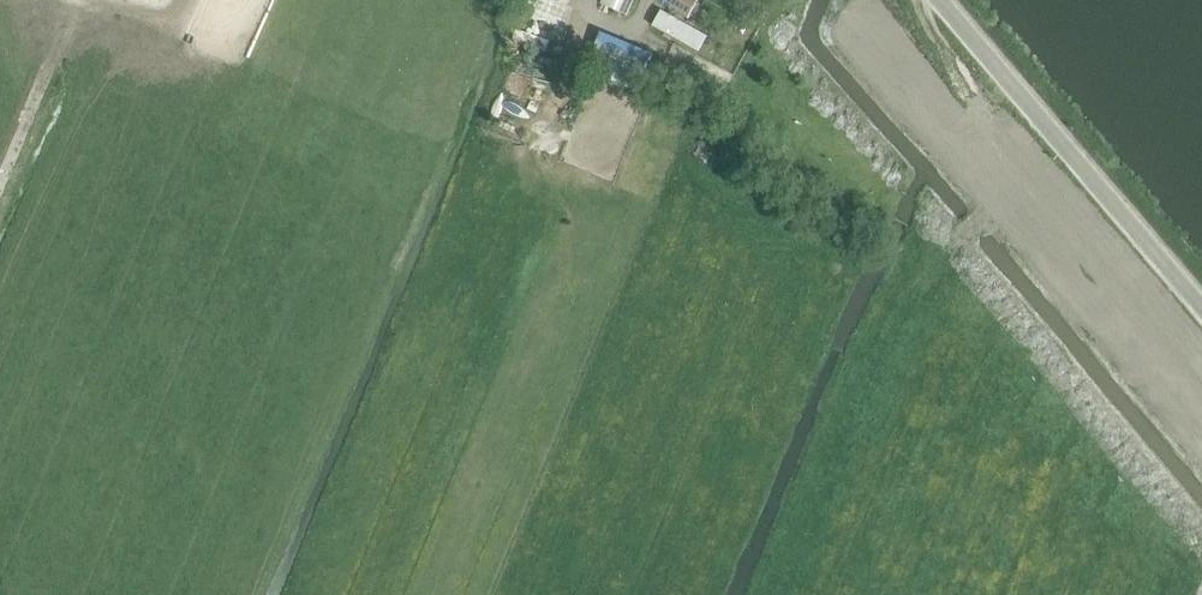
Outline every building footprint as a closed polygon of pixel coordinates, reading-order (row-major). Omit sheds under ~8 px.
[(602,4),(628,15),(635,0),(603,0),(602,4)] [(689,17),(698,0),(658,0),(689,17)] [(663,10),(655,26),(702,49),(710,33),(663,10)] [(641,56),(602,39),(598,37),(589,59),(586,68),(638,90),(650,59),(641,56)]
